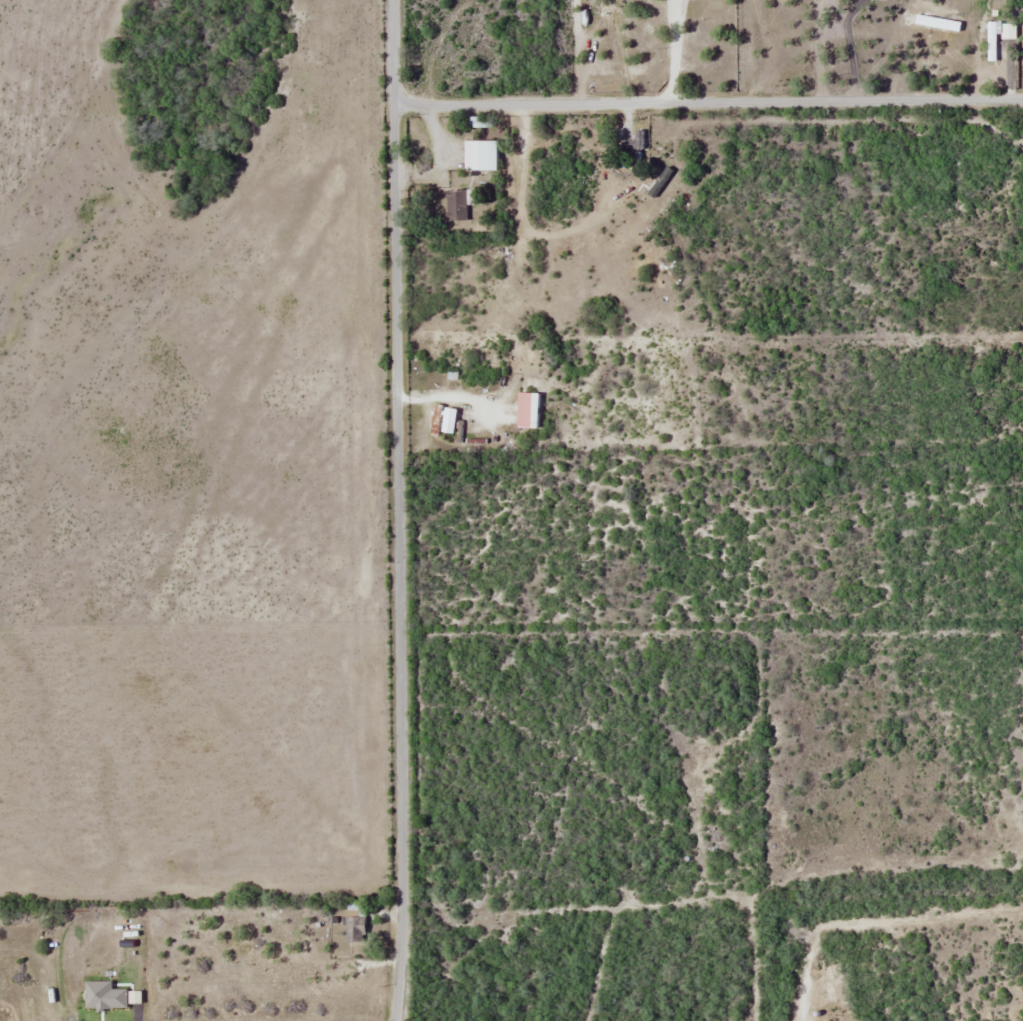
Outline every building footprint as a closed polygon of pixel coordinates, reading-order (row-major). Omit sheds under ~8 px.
[(467,127),(488,127),(488,117),(467,117),(467,127)] [(631,141),(623,140),(623,150),(642,151),(643,130),(631,130),(631,141)] [(462,171),(495,171),(495,141),(462,141),(462,171)] [(443,221),(467,221),(467,190),(443,190),(443,221)] [(363,941),(363,909),(342,909),(342,941),(363,941)]
